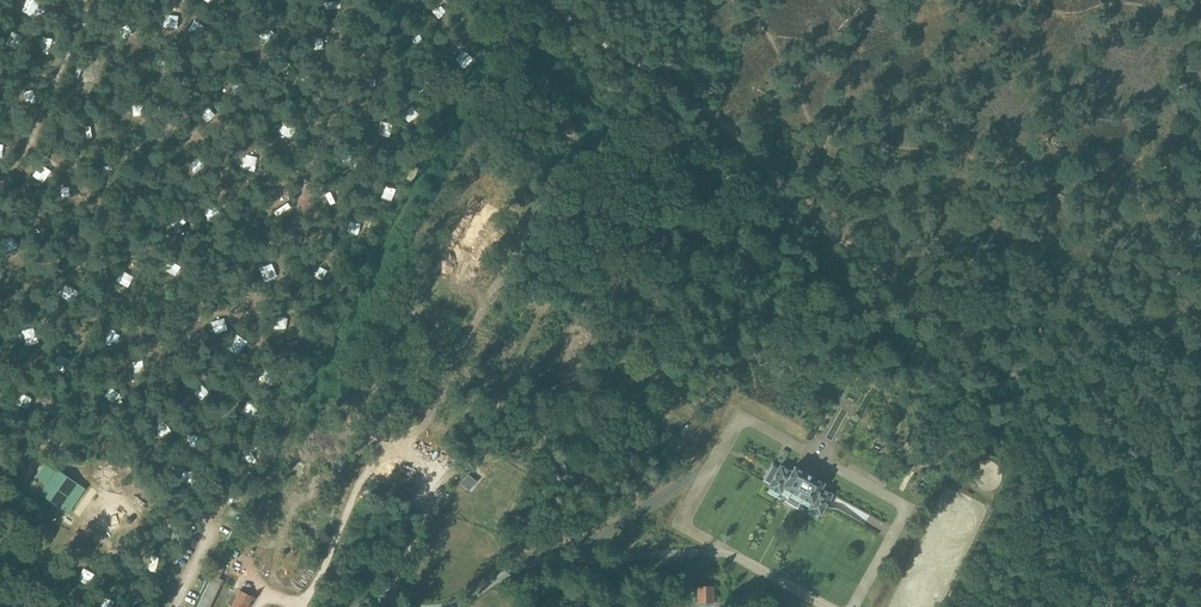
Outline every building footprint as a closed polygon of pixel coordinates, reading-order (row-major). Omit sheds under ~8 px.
[(406,178),(412,182),(419,168),(413,165),(406,178)] [(45,463),(37,476),(47,483),(55,471),(56,470),(45,463)] [(770,484),(769,486),(780,492),(777,498),(806,514),(809,508),(821,515),(824,508),(825,507),(832,494),(821,488),(824,482),(814,477),(814,476),(813,476),(806,472),(805,471),(804,471),(795,466),(792,471),(781,465),(780,467),(770,484)] [(57,471),(42,494),(61,507),(77,484),(57,471)] [(198,606),(212,606),(225,581),(221,579),(226,570),(218,566),(198,606)] [(713,585),(699,585),(700,601),(714,601),(713,585)] [(231,606),(249,606),(253,597),(239,590),(231,606)]
